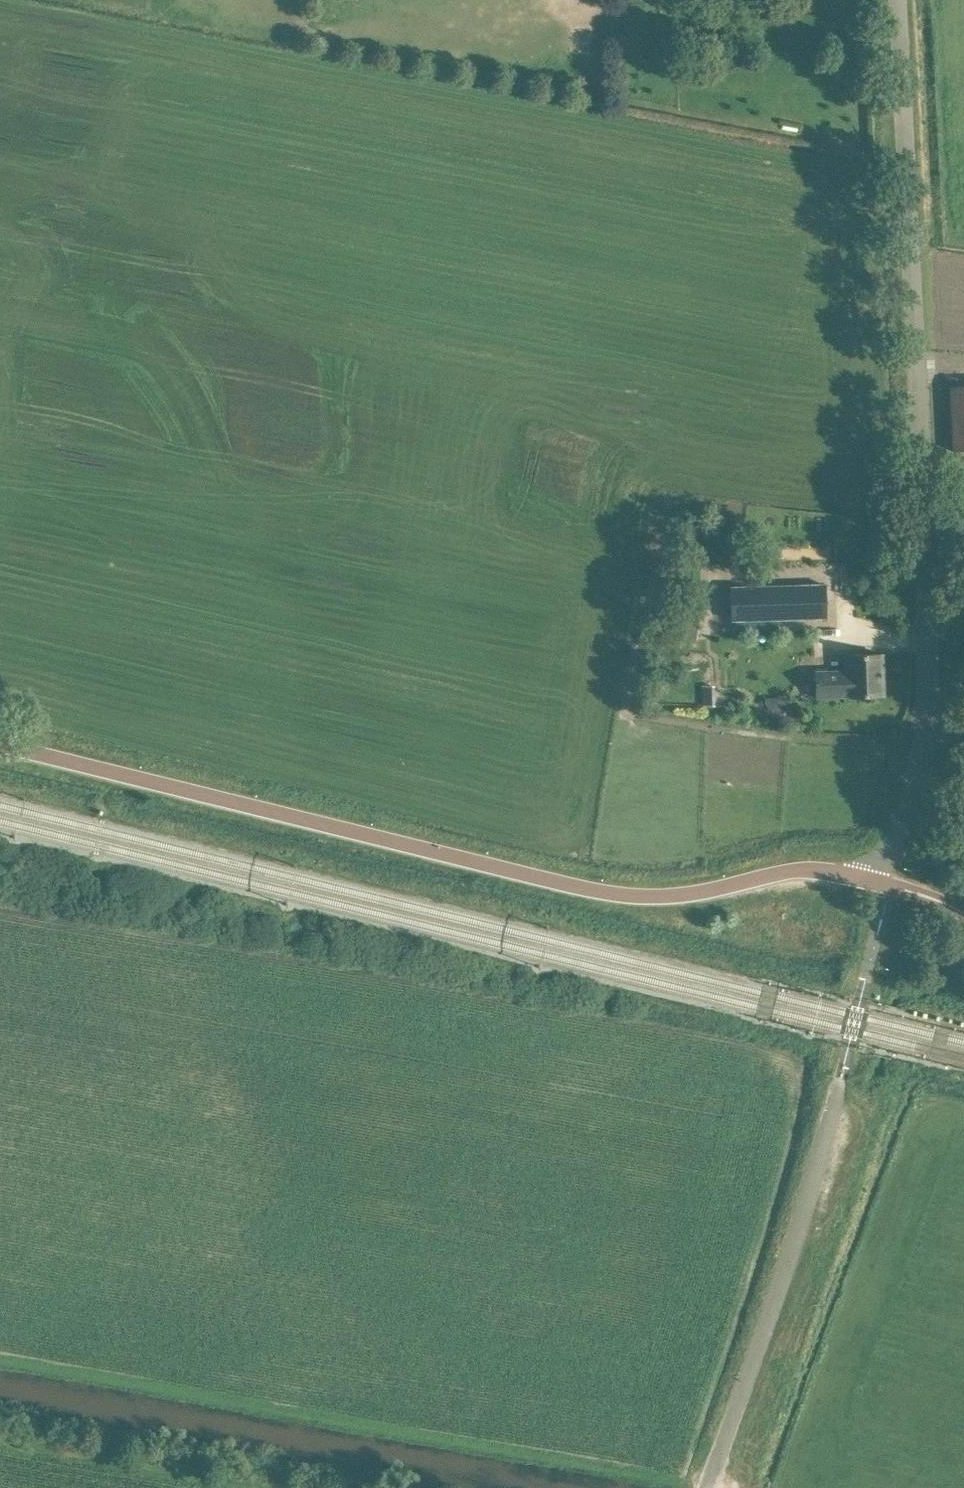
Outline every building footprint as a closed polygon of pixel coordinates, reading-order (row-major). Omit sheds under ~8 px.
[(951,387),(954,451),(963,450),(963,386),(951,387)] [(825,584),(730,587),(731,620),(826,617),(825,584)] [(672,604),(668,635),(696,639),(700,608),(672,604)] [(828,665),(814,665),(815,697),(848,696),(863,696),(883,696),(881,654),(846,655),(847,671),(828,671),(828,665)]
